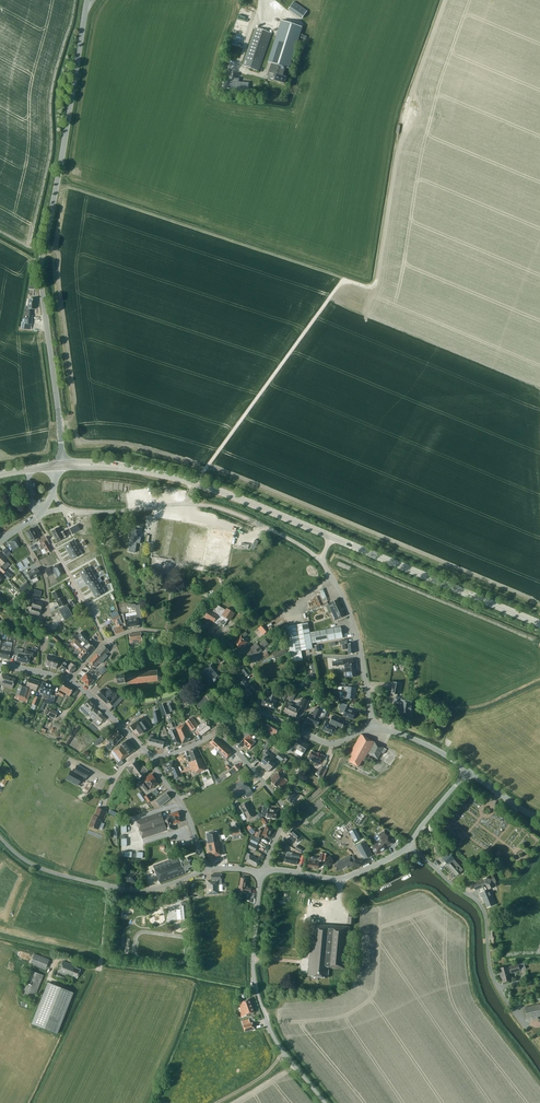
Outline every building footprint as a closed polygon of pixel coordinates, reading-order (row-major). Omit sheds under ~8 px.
[(281,21),(268,62),(272,63),(269,72),(276,74),(274,81),(281,83),(285,84),(287,77),(285,77),(288,68),(289,69),(303,27),(281,21)] [(243,64),(260,69),(271,33),(255,27),(243,64)] [(243,74),(237,72),(236,75),(229,73),(227,79),(249,87),(251,81),(242,78),(243,74)] [(25,309),(23,319),(25,319),(24,323),(24,328),(31,329),(32,323),(32,315),(31,315),(32,309),(34,309),(35,299),(29,299),(28,309),(25,309)] [(229,569),(235,530),(159,518),(153,556),(158,557),(155,572),(172,575),(174,560),(201,564),(203,557),(199,556),(199,554),(196,554),(197,543),(208,544),(204,566),(229,569)] [(80,530),(77,524),(69,529),(73,535),(80,530)] [(31,528),(25,532),(31,541),(37,537),(31,528)] [(65,531),(60,533),(57,528),(51,532),(57,542),(63,538),(68,536),(65,531)] [(140,543),(141,537),(138,536),(139,530),(133,529),(129,552),(135,553),(137,543),(140,543)] [(18,540),(17,537),(11,541),(12,543),(10,544),(13,550),(20,546),(17,540),(18,540)] [(45,537),(38,541),(40,544),(39,545),(41,550),(44,548),(46,553),(52,550),(49,545),(50,544),(48,541),(45,537)] [(74,540),(64,546),(67,551),(68,552),(78,547),(74,540)] [(78,547),(68,552),(70,556),(72,559),(81,554),(78,547)] [(2,551),(7,556),(11,553),(6,548),(2,551)] [(7,561),(8,560),(0,553),(0,564),(2,566),(0,568),(0,572),(3,575),(7,570),(5,569),(10,564),(7,561)] [(22,561),(16,565),(19,570),(25,566),(22,561)] [(64,574),(58,564),(51,568),(57,578),(64,574)] [(39,573),(36,567),(27,573),(31,579),(39,573)] [(45,570),(48,577),(54,574),(50,567),(45,570)] [(89,567),(79,572),(83,579),(92,573),(89,567)] [(6,571),(3,575),(8,580),(12,576),(6,571)] [(92,573),(83,579),(87,585),(88,584),(96,580),(96,579),(92,573)] [(96,580),(88,584),(91,591),(101,585),(97,579),(96,579),(96,580)] [(101,585),(91,591),(95,597),(105,592),(101,585)] [(52,593),(56,600),(57,602),(60,607),(66,604),(62,597),(61,598),(57,590),(52,593)] [(105,618),(116,614),(110,600),(100,604),(105,618)] [(332,612),(336,620),(345,616),(338,600),(329,604),(329,605),(326,606),(329,613),(332,612)] [(41,609),(43,603),(33,601),(31,607),(41,609)] [(209,610),(205,617),(214,623),(215,621),(224,626),(228,619),(230,620),(235,613),(227,608),(226,610),(217,605),(213,612),(209,610)] [(59,611),(65,620),(72,615),(67,606),(59,611)] [(39,616),(41,609),(31,607),(30,613),(39,616)] [(125,613),(121,614),(124,626),(127,625),(128,627),(138,626),(139,624),(137,615),(126,617),(125,613)] [(121,619),(119,615),(112,619),(114,623),(115,622),(117,627),(113,629),(115,635),(125,631),(123,625),(121,619)] [(343,638),(342,634),(341,627),(310,632),(308,623),(286,627),(290,653),(313,648),(312,643),(343,638)] [(263,625),(258,629),(263,635),(268,631),(263,625)] [(89,654),(94,648),(86,640),(87,638),(82,631),(78,635),(83,642),(85,644),(82,647),(89,654)] [(130,643),(140,642),(142,642),(141,632),(129,634),(130,643)] [(239,639),(235,643),(240,648),(244,644),(244,645),(248,642),(244,638),(248,634),(246,632),(242,635),(238,639),(239,639)] [(89,654),(82,647),(75,639),(70,644),(76,649),(73,653),(82,661),(89,654)] [(269,644),(265,639),(258,645),(257,643),(247,651),(252,658),(262,651),(261,649),(269,644)] [(348,643),(347,640),(340,641),(341,644),(342,644),(343,650),(348,649),(349,654),(355,653),(354,643),(348,643)] [(0,641),(0,650),(0,658),(9,659),(12,646),(6,644),(7,642),(0,641)] [(90,662),(96,667),(100,662),(99,661),(109,649),(104,645),(90,662)] [(287,652),(284,647),(273,653),(276,658),(287,652)] [(15,648),(14,655),(17,656),(16,661),(28,664),(30,656),(35,658),(36,651),(25,649),(25,653),(18,651),(19,648),(15,648)] [(50,667),(53,658),(47,656),(45,665),(50,667)] [(56,668),(59,659),(53,658),(50,667),(56,668)] [(343,660),(343,661),(344,664),(344,665),(345,665),(346,677),(357,676),(356,669),(357,669),(357,663),(354,664),(354,659),(343,660)] [(69,666),(64,662),(59,669),(64,673),(65,671),(69,666)] [(227,667),(223,663),(215,669),(212,664),(200,673),(206,680),(203,682),(206,687),(209,684),(210,685),(221,676),(219,673),(227,667)] [(73,672),(75,670),(69,666),(65,671),(70,674),(72,671),(73,672)] [(118,680),(119,682),(119,684),(127,683),(128,683),(128,686),(130,686),(129,684),(137,683),(137,685),(138,685),(138,683),(145,682),(145,684),(146,684),(146,682),(151,682),(151,684),(153,683),(152,681),(154,681),(155,683),(156,683),(156,681),(158,681),(159,681),(159,680),(161,678),(162,679),(163,678),(162,677),(161,673),(162,672),(161,673),(158,671),(159,670),(158,669),(157,671),(155,671),(155,668),(154,668),(154,671),(145,672),(145,670),(144,670),(144,672),(141,672),(141,670),(139,670),(140,672),(137,673),(136,670),(135,670),(135,673),(132,673),(132,671),(131,671),(131,673),(128,674),(128,673),(127,673),(127,674),(118,676),(118,680)] [(86,673),(80,680),(88,686),(90,684),(90,685),(92,682),(94,680),(92,678),(92,677),(91,676),(93,674),(88,670),(86,673)] [(2,674),(0,681),(0,685),(3,685),(2,686),(12,689),(15,679),(8,677),(9,675),(2,674)] [(251,687),(244,677),(239,681),(241,683),(240,684),(243,689),(241,691),(247,699),(251,696),(250,695),(253,693),(252,692),(255,690),(252,686),(251,687)] [(15,698),(18,699),(18,697),(27,700),(31,689),(36,690),(39,681),(29,678),(26,686),(19,684),(15,698)] [(46,694),(49,684),(47,684),(42,682),(39,692),(44,694),(42,697),(47,699),(48,695),(46,694)] [(402,683),(392,682),(391,693),(400,695),(402,683)] [(64,693),(69,696),(74,689),(63,683),(57,693),(57,694),(62,697),(64,693)] [(55,697),(55,696),(54,696),(52,695),(54,686),(50,685),(49,684),(46,694),(48,695),(47,699),(54,701),(55,697)] [(347,698),(354,699),(356,688),(347,687),(346,691),(348,692),(347,698)] [(112,705),(121,695),(109,689),(107,691),(105,694),(101,690),(96,694),(106,704),(108,702),(112,705)] [(262,705),(275,708),(277,701),(276,701),(278,694),(270,691),(268,699),(265,698),(264,697),(262,705)] [(207,697),(205,694),(195,702),(198,707),(198,708),(199,708),(199,709),(210,701),(213,705),(216,702),(210,695),(207,697),(207,696),(207,697)] [(401,698),(396,697),(394,705),(401,706),(400,714),(410,715),(411,710),(412,707),(411,707),(412,702),(400,700),(401,698)] [(305,711),(309,701),(303,698),(300,704),(299,703),(297,703),(295,706),(289,702),(284,711),(296,717),(300,708),(305,711)] [(87,716),(89,714),(94,719),(92,721),(98,727),(101,723),(102,724),(106,719),(101,714),(102,714),(99,711),(98,711),(94,708),(95,706),(88,700),(83,704),(84,704),(81,707),(80,709),(87,716)] [(160,705),(164,716),(170,713),(166,703),(160,705)] [(348,717),(353,719),(356,712),(346,709),(347,705),(341,703),(339,707),(341,708),(340,711),(344,713),(343,716),(348,718),(348,717)] [(48,715),(55,718),(58,712),(51,708),(48,715)] [(322,711),(316,708),(313,715),(310,713),(306,722),(317,727),(321,719),(319,718),(322,711)] [(153,712),(155,719),(152,719),(153,724),(161,722),(159,711),(153,712)] [(337,726),(342,728),(345,721),(333,716),(330,722),(326,720),(322,729),(333,734),(337,726)] [(147,721),(146,721),(144,717),(140,719),(131,726),(134,730),(136,729),(140,734),(147,729),(151,726),(147,721)] [(199,726),(192,717),(186,722),(193,731),(196,729),(201,736),(211,728),(206,721),(199,726)] [(275,737),(280,739),(283,735),(278,732),(280,728),(268,721),(263,730),(275,737)] [(176,727),(183,744),(189,741),(188,740),(192,738),(185,723),(176,727)] [(254,732),(249,727),(236,741),(242,747),(244,745),(249,749),(256,742),(251,737),(252,737),(251,736),(254,732)] [(175,747),(183,744),(176,729),(169,732),(175,747)] [(107,739),(114,746),(118,743),(117,743),(123,737),(118,731),(114,734),(113,734),(111,736),(107,739)] [(153,739),(154,735),(151,734),(150,738),(148,744),(156,746),(157,740),(153,739)] [(384,748),(361,734),(351,753),(353,755),(350,762),(359,767),(362,760),(364,761),(367,754),(368,755),(368,754),(378,759),(381,753),(383,754),(387,749),(384,748)] [(165,742),(166,738),(163,737),(162,741),(157,740),(156,746),(163,748),(165,742)] [(221,743),(215,737),(211,742),(216,748),(215,749),(226,759),(233,752),(225,745),(221,742),(221,743)] [(309,745),(299,739),(294,747),(304,753),(309,745)] [(135,750),(128,740),(111,752),(119,762),(117,764),(119,767),(124,763),(122,760),(135,750)] [(198,754),(196,748),(189,751),(193,761),(189,763),(192,772),(196,770),(197,773),(206,770),(202,758),(200,758),(199,754),(198,754)] [(318,753),(318,754),(312,751),(310,756),(309,758),(319,763),(322,764),(325,756),(321,754),(322,754),(318,753)] [(275,759),(272,756),(269,759),(266,756),(259,764),(268,772),(275,764),(273,762),(275,759)] [(137,762),(137,761),(127,768),(131,773),(134,772),(138,778),(148,771),(147,770),(148,769),(146,767),(145,767),(144,766),(142,768),(139,764),(139,763),(138,762),(137,762)] [(177,764),(175,765),(173,761),(162,765),(166,773),(173,771),(176,779),(182,777),(177,764)] [(86,780),(90,772),(77,765),(73,771),(70,770),(65,779),(78,786),(82,778),(85,780),(86,780)] [(272,780),(271,782),(277,787),(279,786),(282,788),(288,781),(279,774),(283,769),(281,767),(277,772),(271,779),(272,780)] [(150,788),(151,789),(158,783),(156,780),(152,774),(144,780),(145,781),(140,784),(146,791),(150,788)] [(250,788),(243,778),(239,780),(238,779),(226,787),(234,799),(250,788)] [(254,793),(251,788),(244,793),(247,798),(254,793)] [(299,795),(292,790),(288,797),(289,797),(287,800),(292,803),(293,800),(294,801),(299,795)] [(171,798),(167,793),(156,801),(160,806),(171,798)] [(251,808),(247,802),(240,806),(247,819),(256,815),(253,810),(252,810),(251,808)] [(276,818),(277,811),(271,810),(271,809),(268,809),(268,807),(263,806),(262,816),(267,817),(271,818),(276,818)] [(103,817),(104,818),(107,811),(97,807),(94,815),(90,826),(99,829),(102,819),(102,818),(103,817)] [(182,822),(178,812),(170,814),(170,817),(164,819),(162,813),(137,821),(143,838),(167,830),(168,832),(175,830),(173,825),(182,822)] [(257,831),(250,824),(246,828),(252,835),(257,831)] [(263,835),(269,838),(273,829),(267,825),(264,831),(260,829),(259,832),(257,832),(255,836),(261,839),(263,835)] [(356,828),(349,832),(355,842),(361,838),(356,828)] [(295,831),(294,832),(292,830),(288,834),(290,836),(289,837),(296,843),(302,837),(295,831)] [(219,836),(218,831),(206,833),(208,840),(207,840),(208,843),(207,844),(209,857),(225,854),(222,840),(221,841),(220,835),(219,836)] [(388,836),(385,831),(378,835),(382,841),(372,847),(377,854),(386,849),(386,848),(393,843),(388,836)] [(260,841),(253,837),(250,842),(257,845),(260,841)] [(357,846),(364,860),(372,855),(365,842),(357,846)] [(258,846),(251,843),(249,848),(255,851),(258,846)] [(300,858),(301,855),(292,853),(287,852),(285,862),(297,865),(299,858),(300,858)] [(250,854),(248,853),(245,859),(247,860),(247,862),(257,867),(260,860),(250,855),(250,854)] [(327,861),(328,854),(321,853),(320,858),(310,856),(310,859),(308,867),(319,868),(320,861),(323,861),(327,861)] [(454,858),(450,853),(449,853),(444,858),(443,859),(447,864),(448,864),(449,865),(447,866),(452,871),(453,871),(457,876),(463,870),(453,859),(454,858)] [(172,860),(172,859),(154,866),(160,883),(187,873),(186,871),(189,870),(189,868),(193,866),(191,860),(189,861),(187,858),(181,860),(180,858),(178,858),(176,855),(174,856),(175,859),(172,860)] [(355,864),(350,855),(345,858),(333,864),(337,871),(343,868),(344,869),(355,864)] [(128,872),(122,872),(122,880),(128,881),(128,882),(131,882),(135,883),(135,873),(128,873),(128,872)] [(222,884),(222,874),(211,874),(211,881),(207,881),(207,894),(219,894),(219,884),(222,884)] [(485,901),(488,907),(496,904),(490,889),(494,887),(492,883),(496,882),(493,875),(473,883),(476,891),(483,888),(484,891),(480,893),(483,899),(483,898),(485,902),(485,901)] [(247,878),(241,877),(240,886),(239,886),(238,891),(251,893),(252,888),(248,887),(248,886),(246,886),(247,878)] [(351,927),(313,925),(309,959),(309,960),(309,966),(310,966),(309,976),(329,978),(330,968),(347,970),(351,927)] [(49,959),(34,953),(29,964),(45,970),(49,959)] [(77,978),(80,970),(74,968),(75,966),(63,961),(56,977),(65,980),(66,977),(67,975),(72,977),(73,976),(77,978)] [(508,966),(499,968),(503,982),(512,980),(510,972),(511,972),(511,973),(520,970),(519,964),(518,964),(509,966),(508,967),(508,966)] [(43,975),(30,970),(20,995),(33,1000),(43,975)] [(74,993),(48,982),(31,1023),(57,1034),(74,993)] [(255,1012),(251,999),(243,1002),(247,1015),(255,1012)] [(525,1007),(527,1017),(532,1016),(533,1020),(539,1019),(538,1017),(539,1016),(539,1004),(525,1007)] [(243,1025),(245,1032),(255,1029),(253,1022),(243,1025)]
